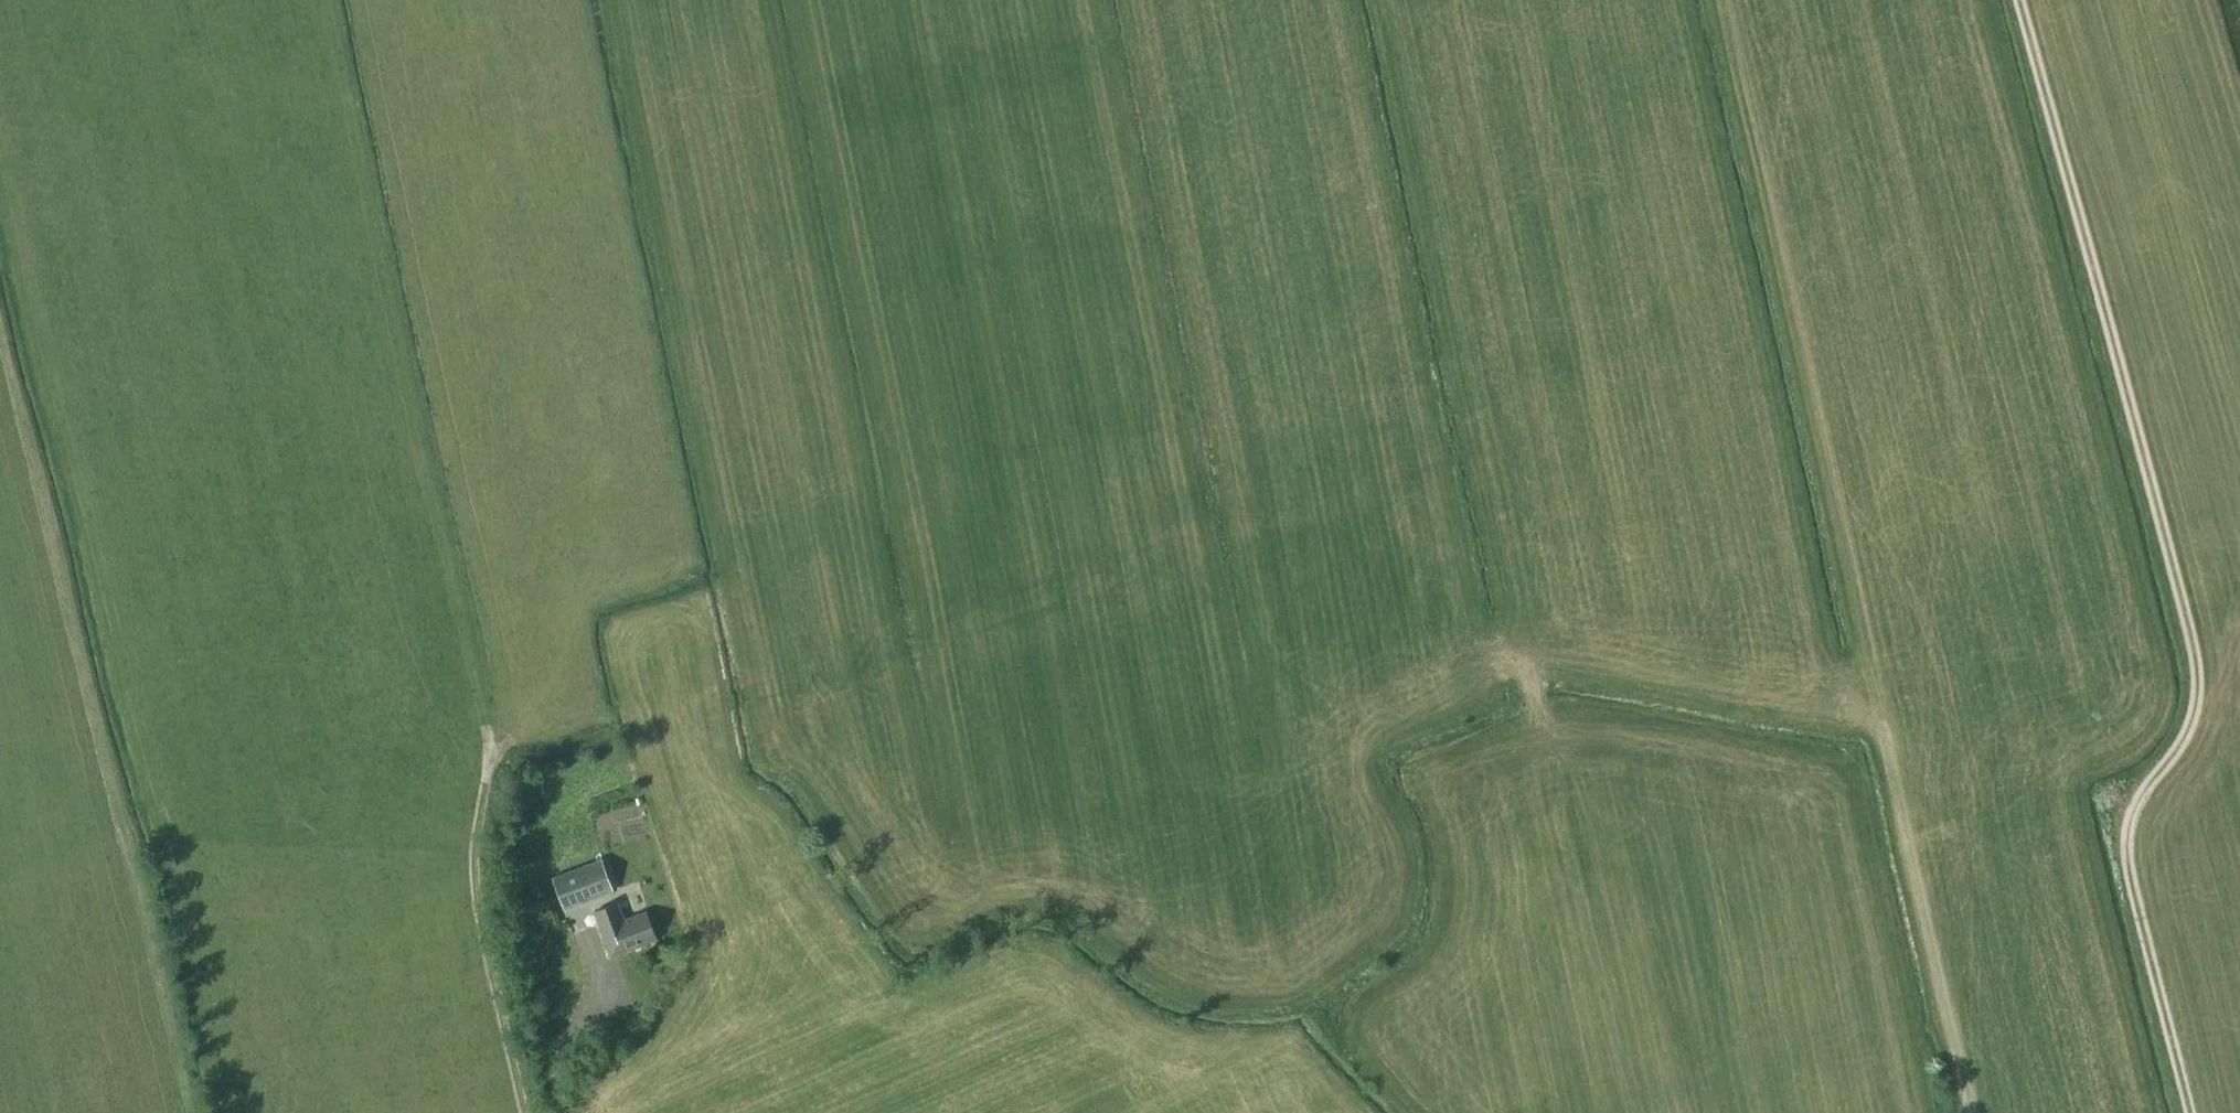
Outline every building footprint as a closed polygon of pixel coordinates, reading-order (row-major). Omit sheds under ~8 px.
[(615,890),(603,858),(553,876),(565,909),(615,890)] [(611,956),(657,938),(646,910),(624,919),(618,902),(594,911),(611,956)]
